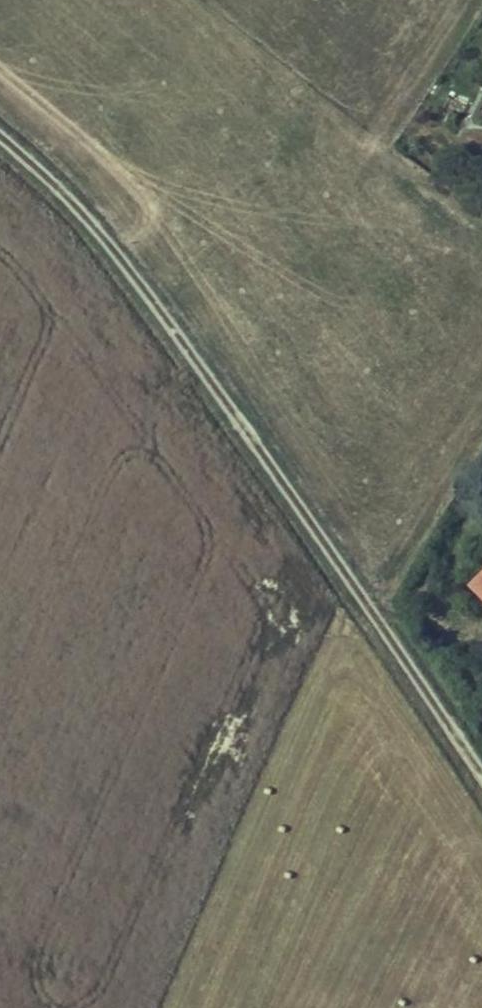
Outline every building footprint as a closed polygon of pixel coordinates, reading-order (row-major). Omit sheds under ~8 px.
[(426,145),(434,130),(425,126),(417,141),(426,145)] [(472,587),(481,597),(481,577),(472,587)]
